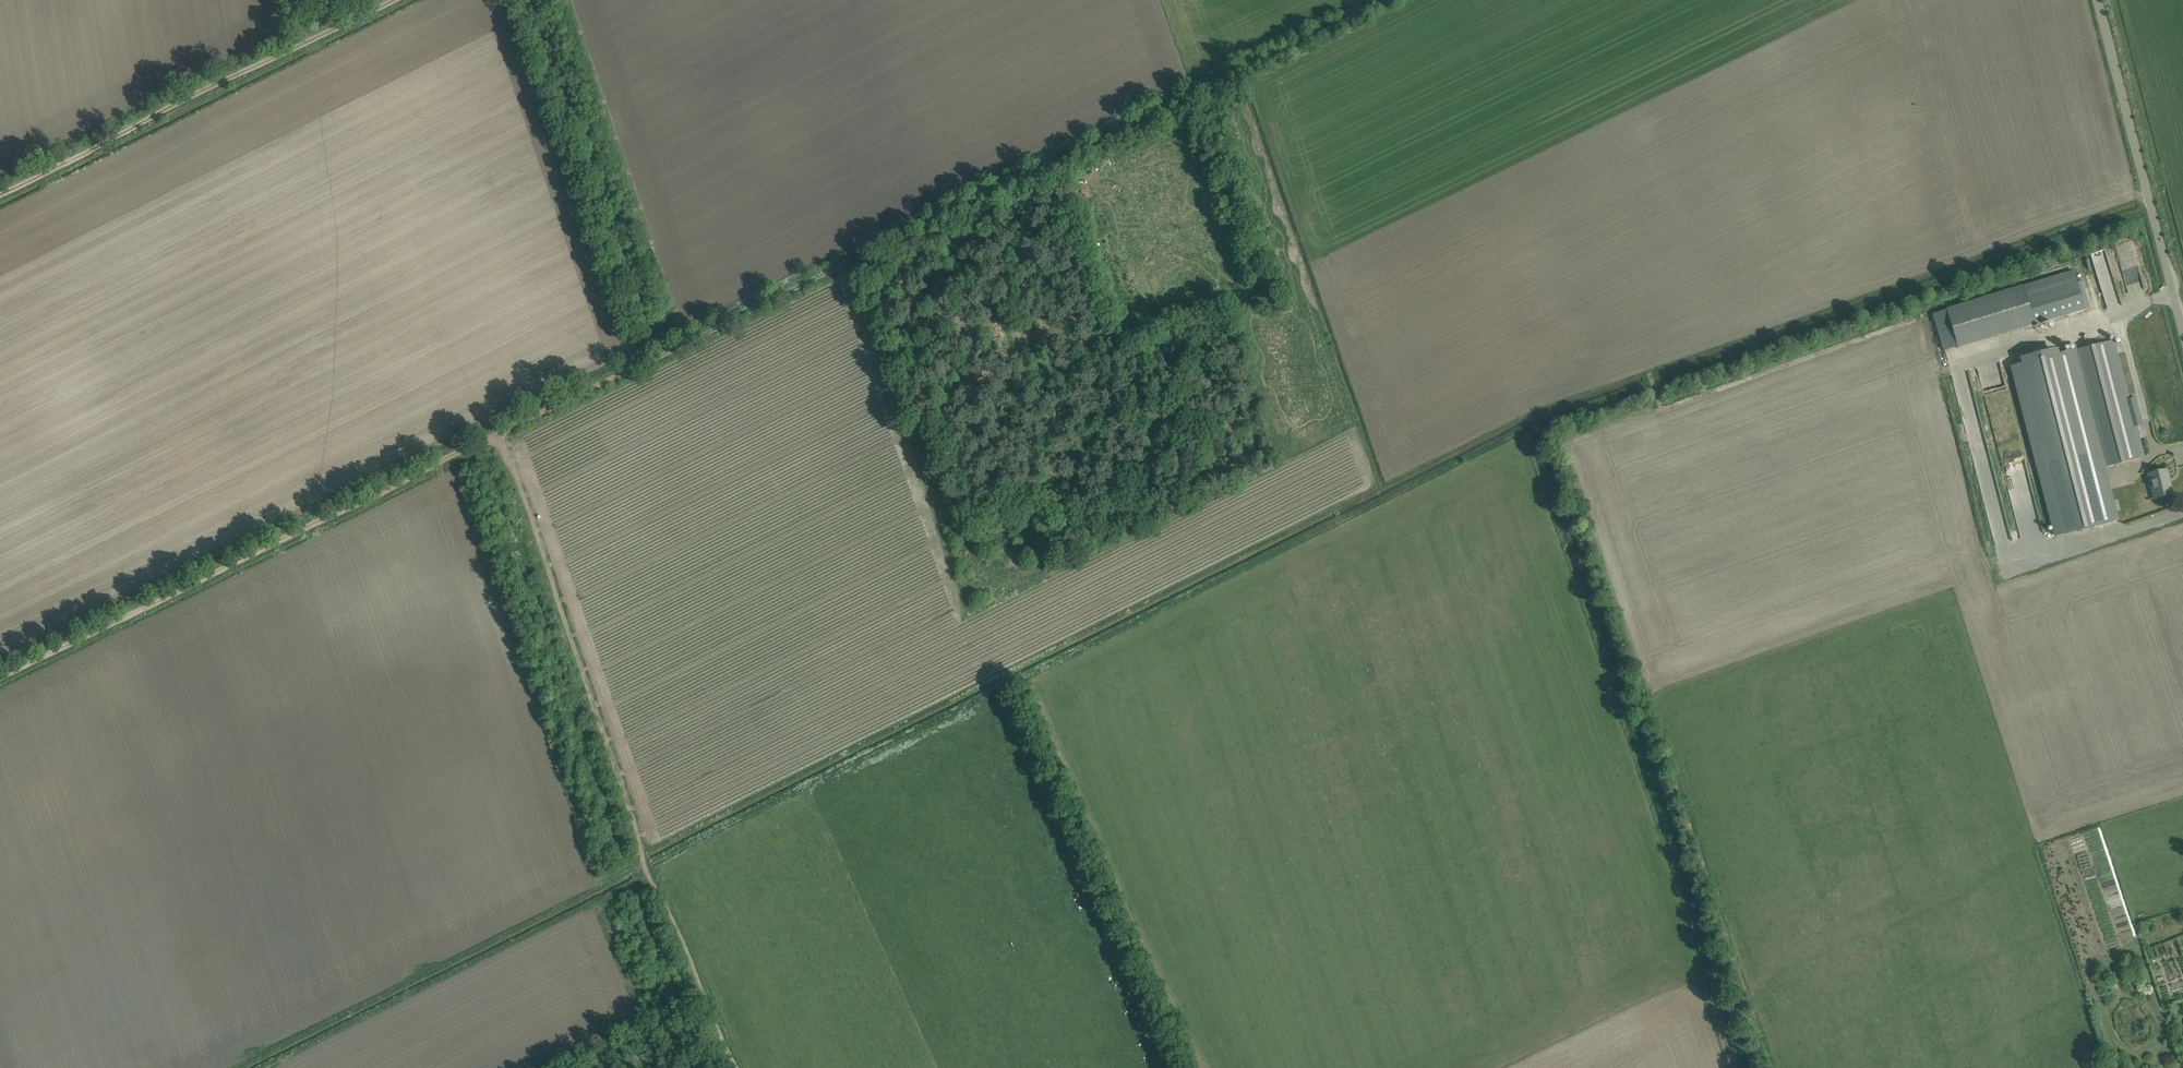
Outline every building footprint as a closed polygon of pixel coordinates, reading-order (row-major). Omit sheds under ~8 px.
[(1968,302),(1945,309),(1946,310),(1957,347),(2034,324),(2084,309),(2090,307),(2082,281),(2076,283),(2073,271),(2023,286),(1968,302)] [(2025,363),(2012,367),(2056,537),(2098,525),(2115,521),(2101,468),(2144,457),(2136,426),(2142,425),(2135,398),(2129,399),(2114,340),(2070,352),(2060,355),(2030,362),(2025,363)] [(2168,478),(2166,470),(2148,474),(2154,498),(2172,494),(2169,483),(2167,478),(2168,478)] [(2015,542),(2015,533),(1995,533),(1995,542),(2015,542)]
